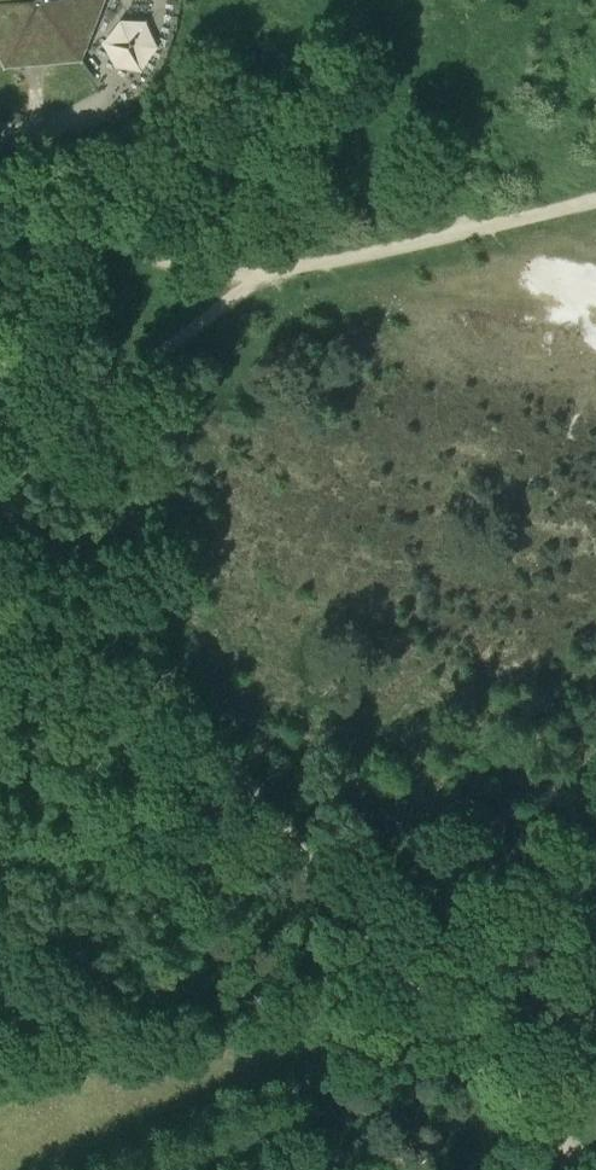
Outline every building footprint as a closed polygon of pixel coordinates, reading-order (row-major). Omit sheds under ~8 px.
[(1,53),(71,47),(77,33),(85,37),(91,24),(83,21),(93,0),(0,0),(0,51),(1,53)]
